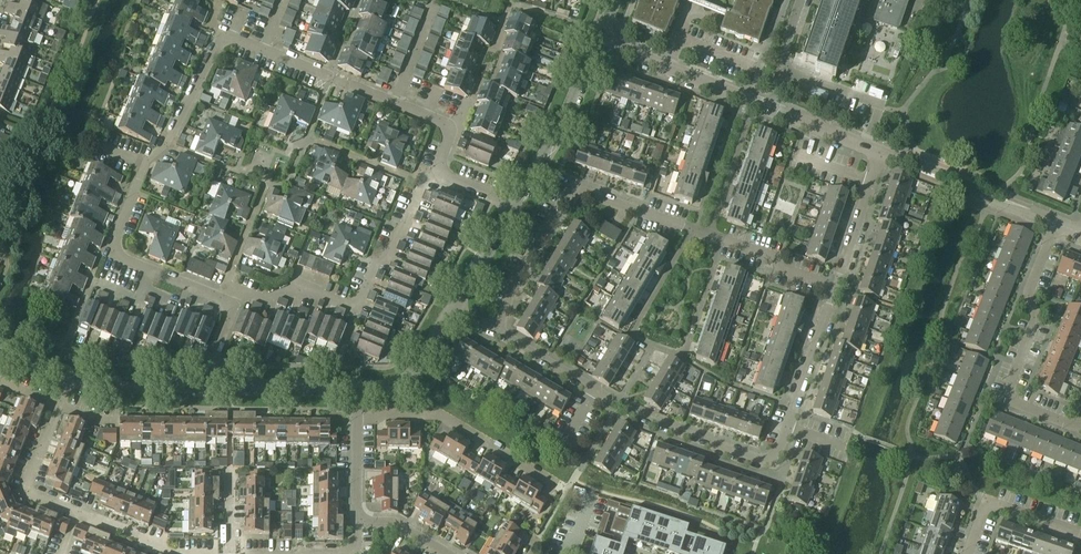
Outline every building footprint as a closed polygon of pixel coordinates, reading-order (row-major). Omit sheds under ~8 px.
[(199,3),(191,0),(176,0),(174,6),(206,19),(208,13),(197,8),(199,3)] [(342,9),(342,8),(327,2),(323,0),(322,0),(318,9),(343,19),(345,14),(340,12),(342,9)] [(327,2),(342,8),(342,9),(347,11),(349,6),(353,8),(355,3),(346,0),(328,0),(327,2)] [(397,7),(384,2),(383,4),(372,0),(369,0),(368,3),(363,2),(361,6),(386,16),(393,19),(397,7)] [(641,1),(638,4),(638,5),(637,9),(638,9),(632,24),(665,37),(671,22),(674,18),(674,14),(680,0),(641,0),(641,1)] [(732,13),(727,11),(720,30),(735,35),(735,36),(739,38),(743,39),(743,38),(758,43),(770,10),(770,11),(772,6),(773,2),(773,0),(736,0),(732,13)] [(803,60),(818,65),(816,70),(819,72),(835,77),(850,33),(860,6),(869,9),(866,17),(874,20),(875,20),(897,28),(907,1),(908,1),(908,0),(823,0),(803,60)] [(42,22),(48,7),(34,1),(32,6),(22,1),(19,8),(9,4),(7,9),(42,22)] [(206,19),(174,6),(170,16),(191,24),(192,20),(204,24),(206,19)] [(386,16),(361,6),(360,10),(364,12),(363,17),(367,19),(368,19),(383,25),(383,24),(386,16)] [(42,22),(7,9),(5,14),(16,18),(13,24),(38,33),(42,22)] [(343,19),(318,9),(315,17),(335,26),(337,21),(341,23),(343,19)] [(420,23),(422,18),(411,13),(409,18),(420,23)] [(189,30),(191,24),(170,16),(165,27),(198,40),(200,34),(189,30)] [(531,33),(535,24),(515,16),(513,20),(509,19),(507,23),(531,33)] [(333,30),(335,26),(315,17),(311,26),(336,36),(338,32),(333,30)] [(384,35),(388,26),(383,24),(383,25),(368,19),(367,19),(366,23),(361,21),(359,26),(384,35)] [(491,32),(493,27),(473,19),(469,28),(494,38),(496,34),(491,32)] [(531,33),(507,23),(505,27),(510,29),(508,34),(513,36),(513,35),(528,42),(528,41),(531,33)] [(13,24),(11,30),(0,26),(0,32),(27,42),(33,45),(38,33),(13,24)] [(336,36),(311,26),(308,35),(313,38),(313,37),(328,43),(329,42),(330,39),(334,40),(336,36)] [(384,35),(359,26),(358,30),(362,32),(361,36),(381,44),(384,35)] [(198,40),(165,27),(161,37),(182,46),(184,41),(195,45),(198,40)] [(494,38),(469,28),(466,37),(465,37),(481,43),(481,44),(485,45),(487,41),(492,43),(494,38)] [(60,30),(57,35),(63,38),(66,33),(60,30)] [(0,32),(0,38),(7,40),(4,47),(12,50),(12,49),(23,53),(27,42),(0,32)] [(479,48),(481,44),(481,43),(465,37),(466,37),(460,34),(457,44),(482,54),(484,49),(479,48)] [(530,52),(533,43),(528,41),(528,42),(513,35),(513,36),(511,39),(507,38),(505,42),(530,52)] [(377,53),(381,44),(361,36),(359,40),(354,38),(353,43),(377,53)] [(180,51),(182,46),(161,37),(157,48),(189,61),(195,63),(197,58),(191,56),(191,55),(180,51)] [(331,49),(333,45),(334,44),(329,42),(328,43),(313,37),(313,38),(310,45),(334,55),(336,51),(331,49)] [(530,52),(505,42),(503,46),(508,48),(506,53),(510,55),(511,55),(526,61),(527,60),(530,52)] [(377,53),(353,43),(351,47),(355,49),(354,53),(369,59),(369,60),(373,62),(377,53)] [(482,54),(457,44),(453,52),(474,60),(475,56),(480,58),(482,54)] [(334,55),(310,45),(306,54),(326,62),(328,58),(333,60),(334,55)] [(189,61),(157,48),(152,58),(174,67),(176,62),(187,66),(189,61)] [(36,58),(23,53),(12,49),(12,50),(10,56),(0,52),(0,57),(26,67),(31,70),(36,58)] [(369,59),(354,53),(349,51),(347,55),(342,53),(341,58),(365,68),(369,60),(369,59)] [(472,65),(474,60),(453,52),(450,61),(475,71),(477,67),(472,65)] [(528,71),(531,62),(527,60),(526,61),(511,55),(510,55),(509,59),(504,57),(503,61),(528,71)] [(26,67),(0,57),(0,63),(6,66),(3,72),(22,79),(26,67)] [(171,72),(174,67),(152,58),(148,69),(181,82),(185,83),(187,78),(171,72)] [(365,68),(341,58),(339,62),(344,64),(342,69),(362,77),(365,68)] [(253,82),(258,68),(241,61),(235,78),(251,85),(250,87),(250,88),(256,90),(258,84),(253,82)] [(475,71),(450,61),(446,70),(451,72),(452,71),(467,77),(469,73),(473,75),(475,71)] [(528,71),(503,61),(501,65),(506,67),(504,72),(524,80),(528,71)] [(148,69),(144,79),(160,86),(165,88),(167,83),(182,89),(184,84),(180,83),(181,82),(148,69)] [(228,94),(235,78),(218,71),(211,88),(221,92),(219,97),(223,99),(229,101),(231,96),(231,95),(228,94)] [(470,84),(472,79),(467,77),(452,71),(451,72),(448,80),(473,90),(474,86),(470,84)] [(22,79),(3,72),(1,78),(0,77),(0,83),(17,90),(22,79)] [(521,89),(524,80),(504,72),(502,76),(497,74),(495,79),(521,89)] [(42,74),(38,83),(44,85),(48,76),(42,74)] [(616,99),(623,78),(611,74),(605,92),(613,95),(612,98),(616,99)] [(158,91),(160,86),(144,79),(139,77),(135,88),(167,101),(167,100),(174,102),(176,98),(158,91)] [(245,102),(250,88),(250,87),(251,85),(235,78),(228,94),(231,95),(231,96),(245,102)] [(628,100),(635,82),(623,78),(616,99),(621,101),(622,98),(628,100)] [(521,89),(495,79),(494,83),(498,85),(497,89),(507,93),(507,94),(517,98),(521,89)] [(473,90),(448,80),(444,89),(464,97),(466,93),(471,94),(473,90)] [(639,107),(646,86),(635,82),(628,100),(635,103),(634,105),(639,107)] [(0,83),(0,95),(13,101),(17,90),(0,83)] [(507,94),(507,93),(497,89),(487,85),(486,90),(481,88),(479,92),(504,102),(507,94)] [(651,108),(657,90),(646,86),(639,107),(643,108),(644,106),(651,108)] [(167,101),(135,88),(131,98),(152,106),(154,102),(165,106),(167,101)] [(661,115),(668,94),(657,90),(651,108),(658,110),(657,113),(661,115)] [(504,102),(479,92),(477,96),(482,98),(480,103),(485,105),(485,104),(500,111),(501,110),(504,102)] [(359,114),(364,101),(365,101),(348,94),(341,110),(342,110),(358,117),(356,120),(357,120),(362,122),(364,116),(359,114)] [(674,116),(681,98),(668,94),(661,115),(666,116),(667,113),(674,116)] [(13,101),(0,95),(0,110),(8,113),(13,101)] [(292,119),(299,103),(296,102),(296,101),(282,96),(277,109),(276,112),(292,119)] [(309,126),(315,109),(302,104),(304,98),(298,96),(296,101),(296,102),(299,103),(292,119),(292,120),(309,126)] [(150,112),(152,106),(131,98),(126,109),(163,124),(165,119),(160,117),(161,116),(150,112)] [(335,127),(342,110),(341,110),(325,103),(318,120),(332,126),(330,131),(336,133),(338,128),(335,127)] [(502,121),(506,112),(501,110),(500,111),(485,104),(485,105),(483,109),(479,107),(477,111),(502,121)] [(692,204),(724,113),(703,105),(671,197),(692,204)] [(286,136),(292,120),(292,119),(276,112),(277,109),(272,107),(269,113),(274,115),(269,129),(286,136)] [(28,108),(23,119),(29,122),(34,111),(28,108)] [(163,124),(126,109),(122,119),(143,128),(145,123),(156,127),(157,126),(161,128),(163,124)] [(351,134),(357,120),(356,120),(358,117),(342,110),(335,127),(338,128),(351,134)] [(502,121),(477,111),(476,116),(480,117),(478,122),(499,130),(502,121)] [(141,133),(143,128),(122,119),(118,130),(154,145),(156,140),(152,138),(152,137),(141,133)] [(218,142),(225,126),(222,125),(208,119),(203,133),(202,136),(218,142)] [(228,127),(230,122),(224,120),(222,125),(225,126),(218,142),(219,143),(240,151),(243,142),(242,138),(240,137),(242,132),(228,127)] [(370,136),(368,142),(373,144),(374,142),(378,143),(378,144),(387,147),(393,132),(387,129),(389,125),(380,121),(378,126),(374,137),(370,136)] [(495,139),(499,130),(478,122),(476,126),(472,124),(470,129),(495,139)] [(1064,139),(1047,182),(1041,180),(1036,192),(1062,202),(1080,155),(1080,131),(1064,124),(1059,136),(1064,139)] [(195,152),(212,159),(219,162),(221,158),(214,155),(219,143),(218,142),(202,136),(203,133),(198,131),(195,137),(201,139),(195,152)] [(748,229),(780,138),(759,131),(727,222),(748,229)] [(402,153),(408,138),(393,132),(387,147),(402,153)] [(0,134),(0,140),(8,143),(10,138),(0,134)] [(627,135),(625,141),(633,144),(635,138),(627,135)] [(492,156),(496,145),(475,137),(471,148),(492,156)] [(658,145),(655,153),(665,156),(668,148),(658,145)] [(587,168),(594,147),(589,146),(588,148),(581,146),(575,164),(587,168)] [(396,168),(402,153),(387,147),(381,162),(396,168)] [(598,172),(604,154),(597,151),(598,149),(594,147),(587,168),(598,172)] [(487,167),(492,156),(471,148),(467,159),(487,167)] [(334,170),(339,156),(340,155),(324,149),(319,162),(319,163),(319,164),(333,170),(334,170)] [(609,176),(616,155),(612,153),(611,156),(604,154),(598,172),(609,176)] [(192,174),(197,161),(181,154),(174,170),(174,171),(191,177),(189,180),(190,180),(194,182),(197,176),(192,174)] [(621,179),(627,161),(620,159),(621,156),(616,155),(609,176),(621,179)] [(327,185),(333,170),(319,164),(319,163),(319,162),(313,160),(306,177),(312,179),(310,183),(319,187),(321,183),(327,185)] [(632,183),(639,163),(635,161),(634,164),(627,161),(621,179),(632,183)] [(644,187),(650,169),(643,167),(644,164),(639,163),(632,183),(644,187)] [(168,187),(174,171),(174,170),(158,164),(151,181),(164,186),(168,187)] [(123,178),(91,165),(86,176),(107,184),(109,179),(121,184),(123,178)] [(213,168),(210,177),(218,180),(221,172),(213,168)] [(367,172),(365,171),(359,169),(357,174),(365,177),(367,172)] [(661,169),(659,175),(665,178),(667,171),(661,169)] [(342,191),(347,179),(349,176),(334,170),(333,170),(327,185),(342,191)] [(377,191),(383,176),(381,176),(383,173),(377,170),(375,173),(371,172),(367,171),(367,172),(365,177),(361,185),(362,185),(377,191)] [(184,194),(190,180),(189,180),(191,177),(174,171),(168,187),(164,186),(162,191),(168,193),(170,188),(184,194)] [(910,188),(912,181),(894,175),(890,186),(911,194),(912,189),(910,188)] [(86,176),(82,186),(115,199),(119,201),(122,196),(117,194),(105,189),(107,184),(86,176)] [(356,200),(362,185),(361,185),(347,179),(342,191),(341,194),(356,200)] [(230,206),(236,191),(221,185),(215,199),(230,206)] [(371,206),(377,191),(362,185),(356,200),(371,206)] [(115,199),(82,186),(78,196),(99,205),(101,200),(112,205),(115,199)] [(655,186),(653,192),(660,195),(662,188),(655,186)] [(909,198),(911,194),(890,186),(886,198),(904,204),(907,197),(909,198)] [(280,218),(286,202),(301,208),(306,193),(291,187),(285,202),(277,198),(272,196),(273,195),(268,193),(266,199),(269,200),(264,212),(280,218)] [(844,206),(848,194),(830,187),(827,195),(824,194),(823,198),(844,206)] [(247,208),(251,197),(236,191),(230,206),(231,206),(239,210),(239,209),(244,211),(243,213),(248,215),(250,209),(247,208)] [(459,209),(463,199),(443,191),(439,201),(459,209)] [(439,201),(430,198),(424,195),(422,200),(437,206),(434,212),(455,220),(459,209),(439,201)] [(78,196),(74,207),(106,220),(111,222),(113,216),(108,214),(97,210),(99,205),(78,196)] [(840,217),(844,206),(823,198),(821,203),(824,204),(822,211),(840,217)] [(902,211),(904,204),(886,198),(882,209),(903,216),(905,212),(902,211)] [(225,220),(231,206),(230,206),(215,199),(209,215),(213,216),(225,221),(225,220)] [(305,210),(301,208),(286,202),(280,218),(278,222),(293,228),(294,224),(299,225),(305,210)] [(106,220),(74,207),(69,218),(71,218),(74,220),(74,219),(90,226),(91,225),(92,221),(104,226),(106,220)] [(902,221),(903,216),(882,209),(878,221),(883,223),(883,222),(897,227),(899,220),(902,221)] [(378,211),(375,218),(381,220),(384,214),(378,211)] [(836,228),(840,217),(822,211),(819,218),(817,217),(815,221),(836,228)] [(450,231),(455,220),(434,212),(430,222),(450,231)] [(155,240),(162,223),(165,224),(167,218),(161,216),(159,221),(146,216),(139,233),(155,240)] [(223,237),(229,222),(225,220),(225,221),(213,216),(208,229),(202,227),(201,231),(207,233),(207,231),(222,237),(223,237)] [(168,217),(167,218),(165,224),(162,223),(155,240),(172,246),(173,243),(174,243),(179,229),(181,225),(180,222),(168,217)] [(93,233),(96,227),(91,225),(90,226),(74,219),(74,220),(71,218),(66,228),(70,230),(103,243),(105,237),(93,233)] [(832,240),(836,228),(815,221),(814,226),(816,227),(814,233),(832,240)] [(446,241),(450,231),(430,222),(426,233),(446,241)] [(587,239),(591,232),(574,222),(568,233),(587,245),(589,241),(587,239)] [(899,236),(902,228),(897,227),(883,222),(883,223),(879,234),(901,241),(902,237),(899,236)] [(615,243),(621,232),(605,223),(598,234),(615,243)] [(269,231),(266,231),(268,226),(263,224),(259,233),(266,236),(267,236),(269,231)] [(347,248),(353,232),(350,231),(351,231),(337,225),(331,239),(332,239),(331,242),(347,248)] [(275,228),(268,226),(266,231),(269,231),(267,236),(266,236),(263,245),(283,253),(285,247),(281,245),(284,236),(273,232),(275,228)] [(372,233),(358,228),(353,226),(351,231),(350,231),(353,232),(347,248),(347,249),(363,255),(372,233)] [(1028,247),(1033,234),(1012,226),(1007,238),(1028,247)] [(70,230),(66,240),(87,249),(89,244),(100,249),(103,243),(70,230)] [(216,252),(222,237),(207,231),(207,233),(201,231),(197,242),(202,244),(201,246),(216,252)] [(442,252),(446,241),(426,233),(422,243),(437,250),(442,252)] [(587,245),(568,233),(562,244),(578,254),(582,247),(585,249),(587,245)] [(829,251),(832,240),(814,233),(812,241),(809,240),(807,244),(829,251)] [(899,246),(901,241),(879,234),(875,245),(894,252),(896,245),(899,246)] [(619,330),(668,247),(649,235),(599,318),(619,330)] [(231,258),(237,243),(223,237),(222,237),(216,252),(231,258)] [(340,265),(347,249),(347,248),(331,242),(332,239),(331,239),(326,237),(324,243),(329,245),(323,258),(340,265)] [(1024,258),(1028,247),(1007,238),(1002,250),(1024,258)] [(257,260),(263,245),(248,239),(242,254),(257,260)] [(85,254),(87,249),(66,240),(61,251),(94,264),(96,259),(85,254)] [(166,263),(171,249),(176,251),(179,245),(174,243),(173,243),(172,246),(155,240),(148,256),(166,263)] [(433,260),(437,250),(422,243),(417,241),(413,252),(433,260)] [(575,260),(578,254),(562,244),(556,254),(575,265),(577,261),(575,260)] [(825,263),(829,251),(807,244),(806,248),(809,249),(806,257),(825,263)] [(277,268),(283,253),(263,245),(257,260),(255,265),(271,271),(272,266),(277,268)] [(891,259),(894,252),(875,245),(871,257),(893,264),(894,260),(891,259)] [(1019,270),(1024,258),(1002,250),(997,261),(1019,270)] [(1069,277),(1077,255),(1065,250),(1056,272),(1069,277)] [(94,264),(61,251),(57,262),(79,270),(81,265),(92,270),(94,264)] [(429,271),(433,260),(413,252),(408,262),(429,271)] [(305,268),(310,255),(303,253),(298,265),(305,268)] [(575,265),(556,254),(549,264),(566,275),(570,268),(572,269),(575,265)] [(311,270),(316,258),(310,255),(305,268),(311,270)] [(1080,280),(1080,257),(1077,255),(1069,277),(1080,282),(1080,280)] [(891,268),(893,264),(871,257),(868,268),(886,274),(889,267),(891,268)] [(192,273),(197,261),(190,258),(185,271),(192,273)] [(317,273),(322,260),(316,258),(311,270),(317,273)] [(77,275),(79,270),(57,262),(53,260),(49,270),(53,272),(86,285),(88,280),(77,275)] [(323,275),(328,263),(322,260),(317,273),(323,275)] [(610,260),(607,266),(613,269),(616,264),(610,260)] [(198,276),(203,263),(197,261),(192,273),(198,276)] [(1014,282),(1019,270),(997,261),(993,273),(1014,282)] [(424,281),(429,271),(408,262),(404,273),(417,278),(424,281)] [(204,278),(209,266),(204,264),(203,263),(198,276),(204,278)] [(330,278),(335,265),(328,263),(323,275),(330,278)] [(562,281),(566,275),(549,264),(543,275),(562,286),(564,282),(562,281)] [(215,268),(210,266),(209,266),(204,278),(211,281),(215,268)] [(717,367),(748,275),(727,267),(696,359),(717,367)] [(884,281),(886,274),(868,268),(864,279),(885,286),(886,282),(884,281)] [(253,269),(249,277),(259,281),(263,273),(253,269)] [(413,288),(417,278),(404,273),(397,270),(392,280),(413,288)] [(86,285),(53,272),(49,282),(70,291),(72,286),(83,291),(86,285)] [(1010,294),(1014,282),(993,273),(988,285),(1010,294)] [(562,286),(543,275),(537,285),(541,288),(554,295),(557,289),(560,290),(562,286)] [(600,279),(596,285),(602,289),(606,283),(600,279)] [(883,291),(885,286),(864,279),(860,291),(878,298),(881,290),(883,291)] [(409,299),(413,288),(392,280),(388,291),(409,299)] [(68,296),(70,291),(49,282),(44,293),(77,307),(80,301),(68,296)] [(1005,306),(1010,294),(988,285),(983,297),(1005,306)] [(554,304),(558,297),(554,295),(541,288),(535,298),(554,309),(557,305),(554,304)] [(404,310),(409,299),(388,291),(384,301),(384,302),(399,308),(404,310)] [(751,293),(749,300),(755,302),(757,295),(751,293)] [(1067,295),(1064,302),(1069,303),(1071,304),(1073,298),(1067,295)] [(773,394),(804,303),(783,296),(752,387),(773,394)] [(1000,317),(1005,306),(983,297),(979,309),(1000,317)] [(90,328),(99,308),(102,300),(97,298),(94,306),(88,303),(79,324),(90,328)] [(554,309),(535,298),(529,308),(545,318),(549,312),(552,313),(554,309)] [(873,312),(876,305),(857,298),(853,310),(874,318),(876,313),(873,312)] [(395,318),(399,308),(384,302),(384,301),(379,299),(375,310),(395,318)] [(1071,304),(1069,303),(1064,316),(1080,322),(1080,308),(1071,304)] [(148,337),(156,316),(150,314),(153,306),(149,304),(148,304),(140,325),(141,325),(137,333),(138,333),(148,337)] [(761,304),(759,311),(765,313),(768,306),(761,304)] [(203,321),(195,342),(206,346),(214,326),(209,324),(212,316),(211,315),(213,309),(209,307),(207,313),(203,321)] [(101,333),(109,312),(99,308),(90,328),(101,333)] [(542,324),(545,318),(529,308),(523,319),(542,330),(544,326),(542,324)] [(962,308),(959,315),(965,317),(967,311),(962,308)] [(995,329),(1000,317),(979,309),(974,320),(995,329)] [(391,329),(395,318),(375,310),(370,320),(391,329)] [(873,322),(874,318),(853,310),(849,322),(867,328),(870,321),(873,322)] [(109,342),(111,337),(119,316),(109,312),(101,333),(99,338),(109,342)] [(185,338),(193,317),(182,313),(177,325),(174,333),(174,334),(185,338)] [(244,339),(252,318),(242,314),(233,335),(244,339)] [(280,340),(289,319),(278,314),(273,327),(270,335),(280,340)] [(317,340),(326,319),(314,315),(309,327),(310,327),(307,335),(304,342),(315,346),(317,340)] [(122,341),(130,321),(119,316),(111,337),(122,341)] [(158,341),(167,321),(156,316),(148,337),(158,341)] [(1064,316),(1060,328),(1080,336),(1080,322),(1064,316)] [(195,342),(203,321),(193,317),(185,338),(195,342)] [(254,343),(263,323),(252,318),(244,339),(254,343)] [(291,344),(299,323),(289,319),(280,340),(291,344)] [(328,344),(336,323),(326,319),(317,340),(328,344)] [(542,330),(523,319),(516,329),(533,339),(537,332),(539,334),(542,330)] [(387,339),(391,329),(370,320),(366,331),(387,339)] [(991,341),(995,329),(974,320),(969,332),(991,341)] [(138,333),(137,333),(141,325),(140,325),(130,321),(122,341),(133,346),(138,333)] [(177,325),(167,321),(158,341),(169,346),(174,334),(174,333),(177,325)] [(865,335),(867,328),(849,322),(845,334),(866,341),(868,336),(865,335)] [(273,327),(263,323),(254,343),(265,348),(270,335),(273,327)] [(304,342),(307,335),(310,327),(309,327),(299,323),(291,344),(302,348),(304,342)] [(339,348),(347,328),(336,323),(328,344),(339,348)] [(596,328),(593,334),(598,338),(602,332),(596,328)] [(1080,338),(1080,336),(1060,328),(1055,339),(1077,348),(1080,338)] [(383,350),(387,339),(366,331),(362,341),(383,350)] [(986,353),(991,341),(969,332),(964,344),(986,353)] [(865,345),(866,341),(845,334),(841,344),(841,345),(855,350),(854,350),(859,352),(862,344),(865,345)] [(627,356),(634,345),(617,335),(613,342),(611,340),(608,344),(627,356)] [(1072,360),(1077,348),(1055,339),(1050,351),(1072,360)] [(463,365),(475,346),(464,340),(454,356),(461,360),(459,363),(463,365)] [(378,361),(383,350),(362,341),(358,352),(378,361)] [(852,357),(854,350),(855,350),(841,345),(841,344),(836,343),(832,355),(853,362),(855,357),(852,357)] [(627,356),(608,344),(606,348),(609,350),(605,356),(621,366),(627,356)] [(475,369),(485,352),(475,346),(463,365),(467,368),(469,365),(475,369)] [(953,346),(950,352),(956,355),(958,348),(953,346)] [(734,348),(732,354),(738,356),(740,350),(734,348)] [(1068,371),(1072,360),(1050,351),(1046,363),(1068,371)] [(484,378),(496,358),(485,352),(475,369),(481,373),(480,375),(484,378)] [(984,373),(989,361),(967,352),(962,364),(984,373)] [(852,366),(853,362),(832,355),(828,366),(847,372),(849,365),(852,366)] [(615,376),(621,366),(605,356),(601,362),(599,361),(596,365),(615,376)] [(872,356),(870,363),(877,366),(879,359),(872,356)] [(506,365),(496,358),(484,378),(488,380),(490,378),(496,382),(499,377),(506,365)] [(682,375),(686,368),(669,358),(663,369),(682,380),(684,376),(682,375)] [(508,386),(519,366),(508,360),(506,365),(499,377),(505,381),(504,383),(508,386)] [(1063,383),(1068,371),(1046,363),(1041,374),(1063,383)] [(979,385),(984,373),(962,364),(958,376),(979,385)] [(615,376),(596,365),(594,369),(596,370),(592,377),(609,387),(615,376)] [(519,389),(529,373),(519,366),(508,386),(512,388),(513,386),(519,389)] [(844,379),(847,372),(828,366),(825,377),(846,385),(847,380),(844,379)] [(682,380),(663,369),(657,379),(673,389),(677,383),(679,384),(682,380)] [(740,369),(738,376),(744,378),(746,371),(740,369)] [(448,370),(445,375),(450,378),(453,374),(448,370)] [(528,398),(540,379),(529,373),(519,389),(526,393),(524,395),(528,398)] [(1058,395),(1063,383),(1041,374),(1036,387),(1058,395)] [(975,396),(979,385),(958,376),(953,388),(975,396)] [(844,389),(846,385),(825,377),(821,389),(839,395),(841,388),(844,389)] [(540,402),(550,385),(540,379),(528,398),(532,400),(534,398),(540,402)] [(669,395),(673,389),(657,379),(651,390),(669,401),(672,397),(669,395)] [(549,410),(560,391),(550,385),(540,402),(546,405),(545,408),(549,410)] [(970,408),(975,396),(953,388),(948,399),(970,408)] [(837,402),(839,395),(821,389),(817,400),(838,407),(839,403),(837,402)] [(669,401),(651,390),(644,400),(661,410),(665,403),(667,405),(669,401)] [(480,391),(477,395),(483,400),(487,395),(480,391)] [(561,414),(571,397),(560,391),(549,410),(553,412),(554,410),(561,414)] [(489,394),(486,399),(492,403),(496,399),(489,394)] [(702,421),(709,400),(704,398),(703,401),(696,398),(690,416),(702,421)] [(965,420),(970,408),(948,399),(943,411),(965,420)] [(41,420),(45,409),(22,400),(18,411),(41,420)] [(713,425),(719,406),(712,404),(713,401),(709,400),(702,421),(713,425)] [(836,412),(838,407),(817,400),(813,412),(831,418),(834,411),(836,412)] [(724,429),(731,407),(727,406),(726,409),(719,406),(713,425),(724,429)] [(736,433),(742,414),(735,412),(736,409),(731,407),(724,429),(736,433)] [(37,430),(41,420),(18,411),(15,419),(14,420),(32,427),(32,428),(37,430)] [(960,432),(965,420),(943,411),(939,423),(960,432)] [(997,438),(1006,416),(994,411),(985,433),(997,438)] [(850,413),(848,419),(854,421),(856,415),(850,413)] [(747,436),(754,415),(750,414),(749,416),(742,414),(736,433),(747,436)] [(217,439),(217,415),(206,415),(206,420),(206,439),(217,439)] [(233,429),(233,423),(230,423),(228,423),(228,415),(217,415),(217,439),(227,439),(228,435),(228,429),(230,429),(233,429)] [(244,439),(245,415),(233,415),(233,423),(233,429),(230,429),(228,429),(228,435),(230,435),(233,435),(233,439),(244,439)] [(255,440),(255,421),(256,421),(256,415),(245,415),(244,439),(254,440),(255,440)] [(759,440),(765,422),(757,419),(758,417),(754,415),(747,436),(759,440)] [(1009,443),(1017,421),(1006,416),(997,438),(1009,443)] [(32,427),(14,420),(15,419),(9,417),(5,428),(28,437),(32,428),(32,427)] [(84,436),(87,426),(65,417),(61,427),(84,436)] [(131,444),(131,420),(120,420),(120,444),(131,444)] [(142,444),(142,420),(131,420),(131,444),(142,444)] [(152,444),(152,420),(142,420),(142,444),(152,444)] [(163,444),(163,420),(152,420),(152,444),(163,444)] [(174,445),(174,420),(163,420),(163,444),(174,445)] [(184,445),(185,420),(174,420),(174,445),(184,445)] [(195,445),(195,420),(185,420),(184,445),(195,445)] [(206,439),(206,420),(195,420),(195,445),(206,445),(206,439)] [(266,421),(256,421),(255,421),(255,440),(254,440),(254,445),(266,446),(266,421)] [(276,446),(276,421),(266,421),(266,446),(276,446)] [(287,446),(287,421),(276,421),(276,446),(287,446)] [(298,446),(298,421),(287,421),(287,446),(298,446)] [(308,446),(308,421),(298,421),(298,446),(308,446)] [(319,446),(319,421),(308,421),(308,446),(319,446)] [(337,446),(337,433),(330,432),(330,421),(319,421),(319,446),(337,446)] [(1020,447),(1029,425),(1017,421),(1009,443),(1020,447)] [(398,449),(399,424),(395,424),(395,423),(389,423),(389,424),(388,424),(388,432),(378,432),(377,448),(398,449)] [(420,449),(421,433),(410,433),(410,424),(409,424),(409,423),(403,423),(403,424),(399,424),(398,449),(420,449)] [(632,439),(636,433),(620,423),(613,434),(632,445),(635,441),(632,439)] [(955,444),(960,432),(939,423),(934,435),(955,444)] [(1032,452),(1041,430),(1029,425),(1020,447),(1032,452)] [(80,446),(84,436),(61,427),(56,438),(61,439),(62,439),(80,446)] [(24,447),(28,437),(5,428),(1,438),(24,447)] [(1044,457),(1053,435),(1041,430),(1032,452),(1044,457)] [(449,460),(461,439),(458,436),(458,435),(454,433),(453,434),(452,433),(447,440),(439,435),(430,449),(449,460)] [(632,445),(613,434),(607,444),(623,454),(627,447),(630,449),(632,445)] [(1056,461),(1064,439),(1053,435),(1044,457),(1056,461)] [(24,447),(1,438),(0,439),(0,449),(20,457),(24,447)] [(81,458),(85,448),(80,446),(62,439),(61,439),(58,449),(81,458)] [(475,457),(466,452),(471,444),(470,444),(470,443),(465,439),(465,441),(461,439),(449,460),(467,470),(475,457)] [(1067,466),(1076,444),(1064,439),(1056,461),(1067,466)] [(620,460),(623,454),(607,444),(601,454),(620,466),(622,461),(620,460)] [(1080,467),(1080,446),(1076,444),(1067,466),(1079,471),(1080,467)] [(662,470),(669,449),(658,445),(651,463),(659,466),(658,468),(662,470)] [(20,457),(0,449),(0,460),(16,466),(20,457)] [(77,468),(81,458),(58,449),(54,458),(77,468)] [(674,471),(681,453),(669,449),(662,470),(667,471),(668,469),(674,471)] [(685,478),(692,457),(681,453),(674,471),(681,473),(681,476),(685,478)] [(820,467),(822,459),(804,453),(800,465),(821,472),(823,468),(820,467)] [(485,481),(498,460),(494,458),(495,457),(490,454),(489,455),(488,454),(484,462),(475,457),(467,470),(485,481)] [(620,466),(601,454),(595,465),(611,475),(615,468),(618,469),(620,466)] [(697,479),(702,466),(703,466),(704,461),(692,457),(685,478),(689,479),(690,476),(697,479)] [(73,478),(77,468),(54,458),(50,469),(73,478)] [(16,466),(0,460),(0,472),(12,476),(16,466)] [(512,479),(503,473),(508,466),(506,465),(507,464),(502,461),(501,462),(498,460),(485,481),(503,492),(512,479)] [(820,477),(821,472),(800,465),(796,477),(814,483),(817,476),(820,477)] [(713,470),(703,466),(702,466),(697,479),(695,484),(703,486),(702,489),(706,491),(713,470)] [(338,486),(338,475),(327,475),(327,468),(314,468),(313,486),(338,486)] [(67,494),(73,478),(50,469),(46,479),(56,483),(54,489),(67,494)] [(398,491),(398,470),(383,470),(382,480),(374,480),(374,481),(373,481),(373,487),(374,487),(374,491),(398,491)] [(719,492),(725,474),(713,470),(706,491),(711,492),(711,489),(719,492)] [(12,476),(0,472),(0,484),(8,487),(12,476)] [(220,491),(220,480),(209,479),(209,473),(195,473),(195,490),(220,491)] [(264,491),(264,480),(265,473),(251,473),(251,480),(240,480),(239,491),(264,491)] [(729,499),(737,477),(725,474),(719,492),(726,494),(725,497),(729,499)] [(521,503),(534,482),(530,480),(531,479),(526,476),(526,477),(524,476),(520,484),(512,479),(503,492),(521,503)] [(742,500),(748,481),(737,477),(729,499),(734,500),(734,497),(742,500)] [(812,489),(814,483),(796,477),(792,488),(813,495),(815,490),(812,489)] [(96,495),(101,482),(95,479),(90,492),(96,495)] [(752,507),(759,485),(748,481),(742,500),(748,502),(747,505),(752,507)] [(108,511),(117,488),(101,482),(96,495),(102,497),(98,507),(108,511)] [(548,501),(539,495),(544,488),(542,487),(543,486),(538,483),(537,484),(534,482),(521,503),(540,514),(548,501)] [(8,487),(0,484),(0,498),(1,498),(2,500),(3,503),(8,501),(7,498),(6,496),(11,494),(8,487)] [(84,484),(82,491),(88,493),(91,486),(84,484)] [(759,485),(752,507),(756,508),(757,505),(765,508),(766,504),(770,506),(773,498),(768,497),(771,489),(759,485)] [(338,497),(338,486),(313,486),(313,497),(338,497)] [(118,515),(127,492),(117,488),(108,511),(118,515)] [(812,499),(813,495),(792,488),(788,500),(806,506),(809,498),(812,499)] [(220,502),(220,491),(195,490),(195,500),(195,501),(214,501),(214,502),(220,502)] [(264,501),(264,491),(239,491),(239,502),(245,502),(264,502),(264,501)] [(397,513),(398,491),(374,491),(374,495),(372,495),(372,501),(373,501),(373,502),(382,502),(382,512),(397,513)] [(128,519),(137,496),(127,492),(118,515),(128,519)] [(292,499),(292,492),(288,492),(288,495),(284,495),(283,502),(288,502),(288,499),(292,499)] [(428,526),(441,504),(422,493),(414,507),(423,513),(418,520),(419,521),(419,522),(424,524),(424,523),(428,526)] [(686,493),(683,502),(689,504),(690,498),(692,495),(686,493)] [(937,495),(936,498),(932,496),(927,511),(933,513),(954,520),(958,510),(960,511),(963,503),(937,495)] [(138,523),(147,500),(137,496),(128,519),(138,523)] [(338,508),(338,497),(313,497),(313,507),(338,508)] [(16,505),(13,498),(8,501),(3,503),(2,500),(1,498),(0,498),(0,516),(2,520),(9,523),(16,505)] [(148,527),(157,504),(147,500),(138,523),(148,527)] [(214,512),(214,502),(214,501),(195,501),(195,500),(189,500),(189,511),(214,512)] [(270,512),(270,501),(264,501),(264,502),(245,502),(245,512),(270,512)] [(451,529),(462,511),(451,504),(449,509),(441,504),(428,526),(431,528),(431,529),(436,532),(436,531),(437,531),(442,524),(451,529)] [(17,533),(26,510),(16,505),(9,523),(7,529),(0,532),(0,537),(5,535),(15,538),(17,533)] [(338,518),(338,508),(313,507),(313,519),(319,519),(319,518),(338,518)] [(39,535),(48,512),(37,508),(35,513),(36,513),(29,531),(29,532),(39,535)] [(623,536),(678,553),(679,553),(688,526),(680,524),(680,526),(638,513),(639,510),(632,508),(631,511),(629,517),(627,522),(625,528),(623,534),(623,536)] [(36,513),(35,513),(26,510),(17,533),(27,537),(29,532),(29,531),(36,513)] [(214,522),(214,512),(189,511),(189,522),(214,522)] [(465,547),(477,526),(469,522),(472,517),(462,511),(451,529),(459,534),(455,541),(456,542),(455,543),(460,546),(461,545),(465,547)] [(59,531),(64,518),(48,512),(39,535),(49,539),(53,529),(59,531)] [(270,523),(270,512),(245,512),(245,523),(270,523)] [(951,530),(954,520),(933,513),(930,523),(927,522),(925,529),(951,538),(953,531),(951,530)] [(158,529),(164,516),(157,514),(152,527),(158,529)] [(165,531),(170,519),(164,516),(158,529),(165,531)] [(343,529),(344,518),(338,518),(319,518),(319,519),(319,529),(343,529)] [(214,534),(214,522),(189,522),(189,533),(214,534)] [(515,539),(520,530),(506,522),(495,541),(516,553),(519,550),(520,550),(523,545),(522,545),(522,544),(515,539)] [(270,534),(270,523),(245,523),(245,534),(270,534)] [(1008,545),(1014,527),(1002,523),(995,541),(1008,545)] [(100,533),(84,527),(79,540),(85,542),(81,552),(86,553),(92,553),(100,533)] [(1020,549),(1026,531),(1014,527),(1008,545),(1020,549)] [(343,540),(343,529),(319,529),(318,540),(343,540)] [(949,545),(951,538),(925,529),(922,536),(925,537),(922,547),(942,553),(946,544),(949,545)] [(1032,553),(1038,535),(1026,531),(1020,549),(1032,553)] [(108,542),(109,543),(111,537),(100,533),(92,553),(103,553),(108,542)] [(1050,539),(1038,535),(1032,553),(1034,553),(1045,553),(1050,539)] [(692,553),(720,553),(722,549),(708,544),(709,542),(702,540),(697,538),(692,553)] [(623,547),(611,544),(607,542),(603,541),(598,539),(593,553),(621,553),(623,547)] [(1062,543),(1050,539),(1045,553),(1059,553),(1062,543)] [(516,553),(495,541),(487,553),(516,553)] [(118,547),(109,543),(108,542),(103,553),(115,553),(118,547)] [(1075,547),(1062,543),(1059,553),(1072,553),(1075,547)] [(12,552),(15,553),(16,553),(20,553),(22,548),(18,546),(15,545),(12,552)]
